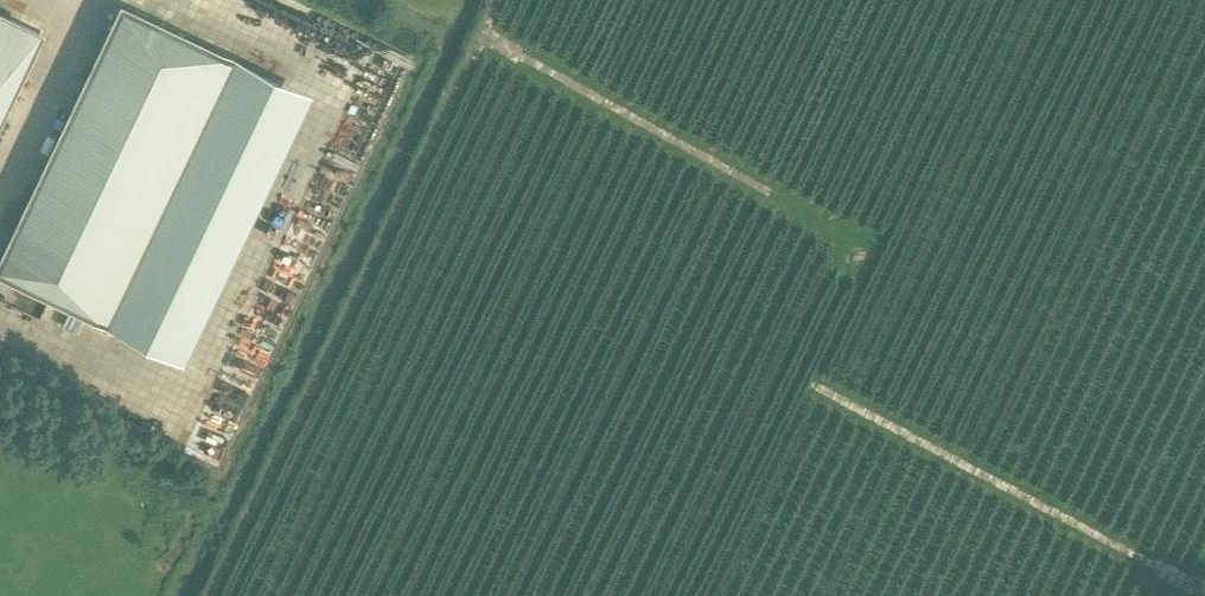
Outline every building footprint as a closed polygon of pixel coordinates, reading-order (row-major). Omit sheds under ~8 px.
[(2,268),(53,292),(98,313),(222,54),(126,8),(2,268)] [(41,31),(0,11),(0,118),(41,31)]
